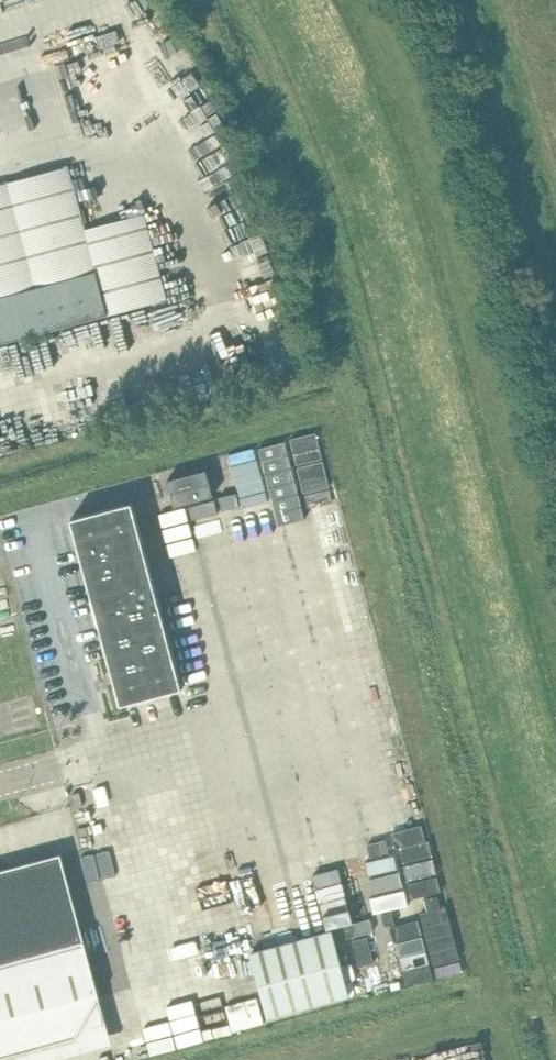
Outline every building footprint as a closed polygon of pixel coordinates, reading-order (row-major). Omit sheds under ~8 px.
[(97,271),(87,232),(69,166),(0,185),(0,297),(97,271)] [(0,297),(0,345),(168,300),(145,216),(87,232),(97,271),(0,297)] [(276,320),(275,342),(285,342),(286,320),(276,320)] [(191,459),(196,478),(219,472),(215,453),(191,459)] [(225,476),(228,501),(259,497),(256,472),(225,476)] [(267,488),(272,519),(299,515),(294,484),(267,488)] [(70,519),(120,705),(182,689),(132,503),(70,519)] [(283,548),(308,540),(301,517),(275,524),(283,548)] [(389,640),(350,650),(384,795),(377,797),(379,808),(388,806),(401,860),(439,851),(389,640)] [(288,733),(277,736),(282,756),(293,753),(288,733)] [(272,736),(262,738),(268,763),(278,761),(272,736)] [(271,788),(271,801),(291,801),(291,788),(271,788)] [(75,808),(83,806),(79,792),(72,794),(75,808)] [(316,831),(274,843),(281,864),(323,852),(316,831)] [(133,872),(148,940),(234,922),(219,853),(133,872)] [(76,1036),(99,997),(84,941),(60,854),(0,870),(0,1057),(76,1036)] [(222,925),(237,989),(256,984),(242,921),(222,925)] [(332,929),(250,952),(268,1018),(350,995),(332,929)] [(160,966),(171,964),(168,942),(156,944),(160,966)] [(188,978),(170,977),(169,1004),(188,1005),(188,978)]
